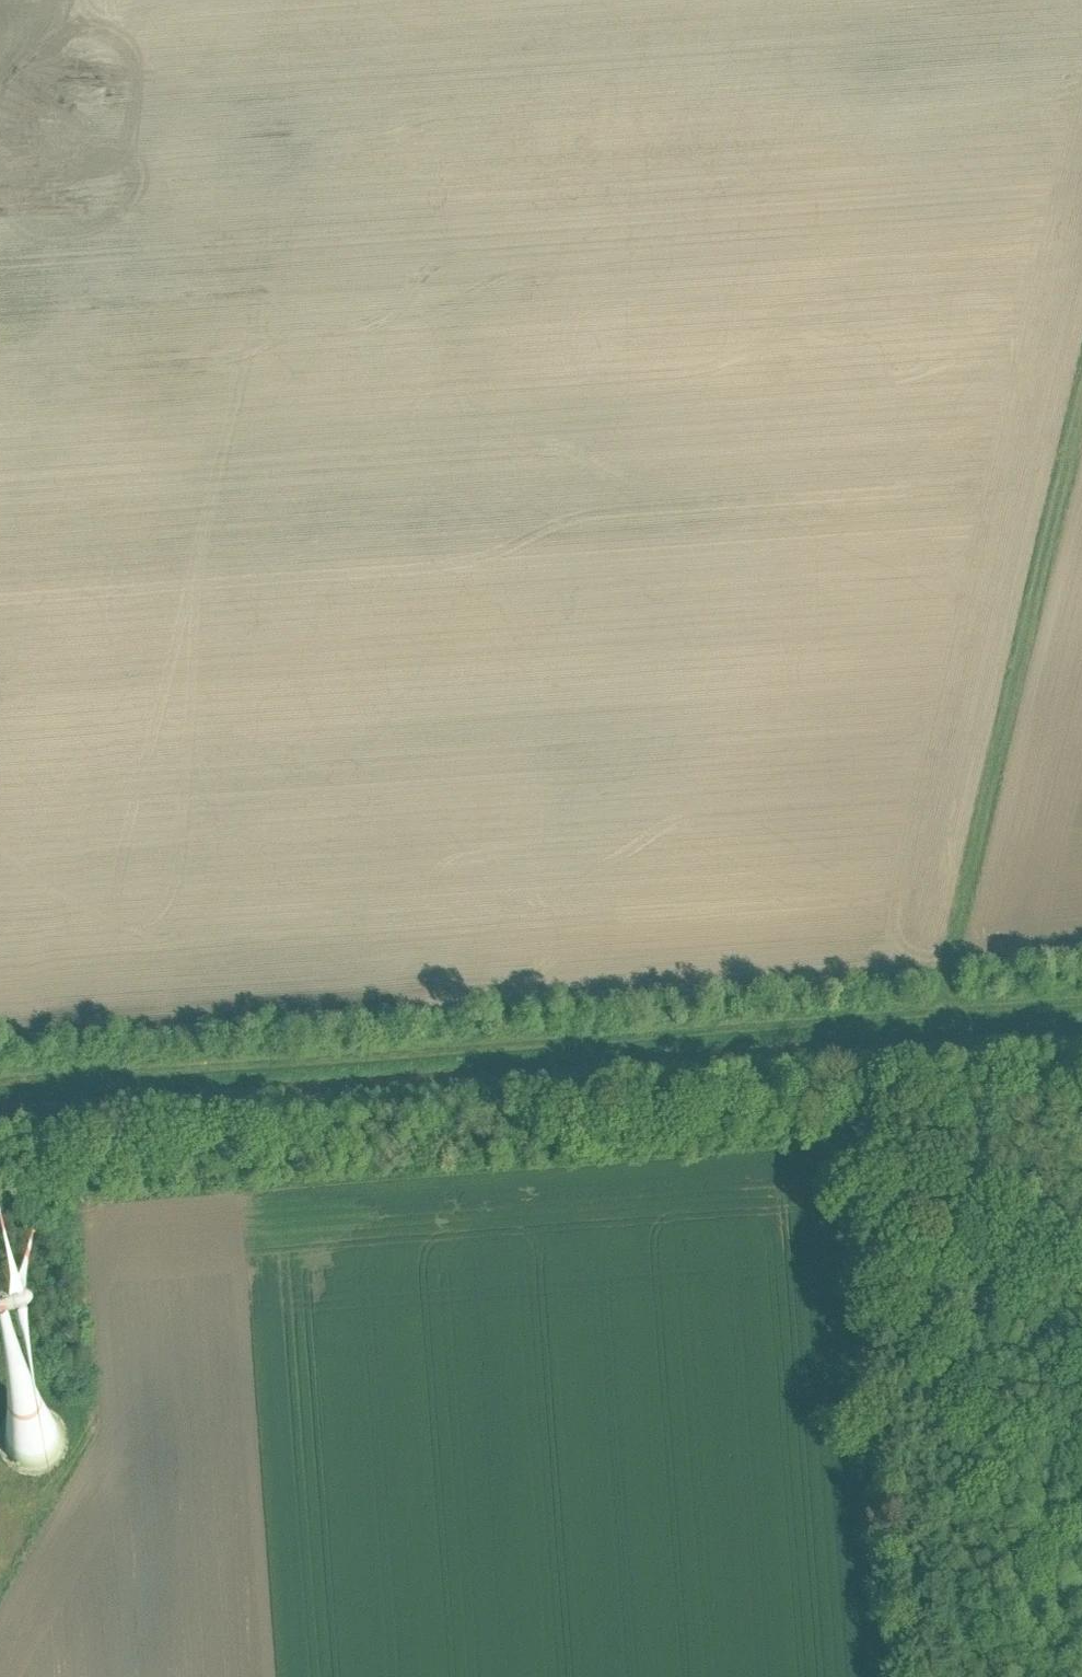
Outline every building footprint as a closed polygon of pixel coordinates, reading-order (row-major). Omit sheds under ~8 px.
[(43,1423),(24,1433),(37,1459),(56,1450),(43,1423)]
